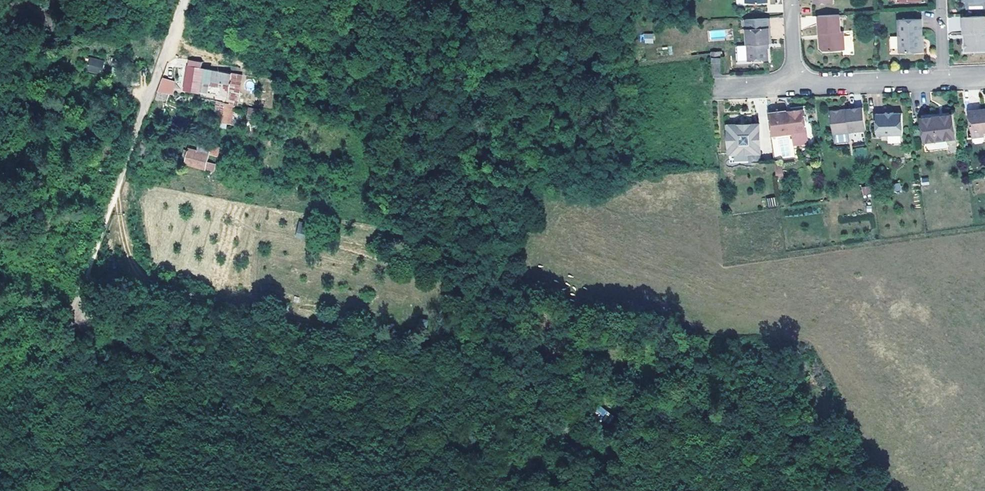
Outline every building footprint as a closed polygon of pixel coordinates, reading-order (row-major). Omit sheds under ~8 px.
[(837,33),(837,15),(816,16),(817,34),(820,34),(820,42),(817,44),(817,49),(821,52),(840,51),(840,33),(837,33)] [(984,16),(962,17),(963,34),(967,33),(967,40),(964,43),(964,52),(984,51),(984,20),(984,16)] [(960,31),(960,17),(949,17),(949,31),(960,31)] [(742,19),(742,28),(744,61),(765,60),(764,43),(767,43),(766,28),(765,18),(742,19)] [(921,37),(923,37),(922,20),(899,21),(900,53),(922,52),(921,37)] [(653,43),(653,34),(643,34),(643,43),(653,43)] [(844,46),(852,45),(852,35),(844,35),(844,46)] [(108,61),(90,58),(88,71),(106,74),(108,61)] [(203,108),(204,101),(214,102),(215,98),(225,99),(227,87),(183,80),(180,104),(203,108)] [(235,88),(227,87),(225,99),(224,105),(232,106),(235,88)] [(225,117),(231,118),(232,106),(224,105),(222,117),(225,117)] [(849,132),(864,130),(861,108),(846,109),(846,112),(839,113),(838,110),(831,111),(829,115),(831,134),(840,132),(840,134),(849,134),(849,132)] [(766,114),(769,137),(789,134),(803,133),(800,110),(766,114)] [(979,114),(979,111),(968,112),(971,138),(971,142),(973,144),(982,142),(984,140),(983,134),(984,133),(984,113),(979,114)] [(955,137),(953,114),(921,118),(924,142),(955,137)] [(906,136),(903,115),(894,116),(894,115),(885,115),(885,117),(877,118),(878,140),(906,136)] [(232,128),(234,119),(231,118),(225,117),(222,137),(231,138),(232,128)] [(260,143),(263,123),(257,122),(254,142),(260,143)] [(754,147),(757,145),(756,126),(724,130),(728,159),(755,155),(754,147)] [(232,128),(231,138),(229,154),(236,155),(240,129),(232,128)] [(803,133),(789,134),(790,146),(805,144),(803,133)] [(855,146),(853,156),(866,158),(867,148),(855,146)] [(202,183),(207,162),(198,160),(198,162),(195,164),(193,167),(186,165),(182,179),(202,183)] [(781,178),(774,179),(776,191),(783,190),(781,178)] [(867,187),(859,188),(861,195),(868,194),(867,187)] [(295,237),(302,238),(305,223),(298,222),(295,237)]
